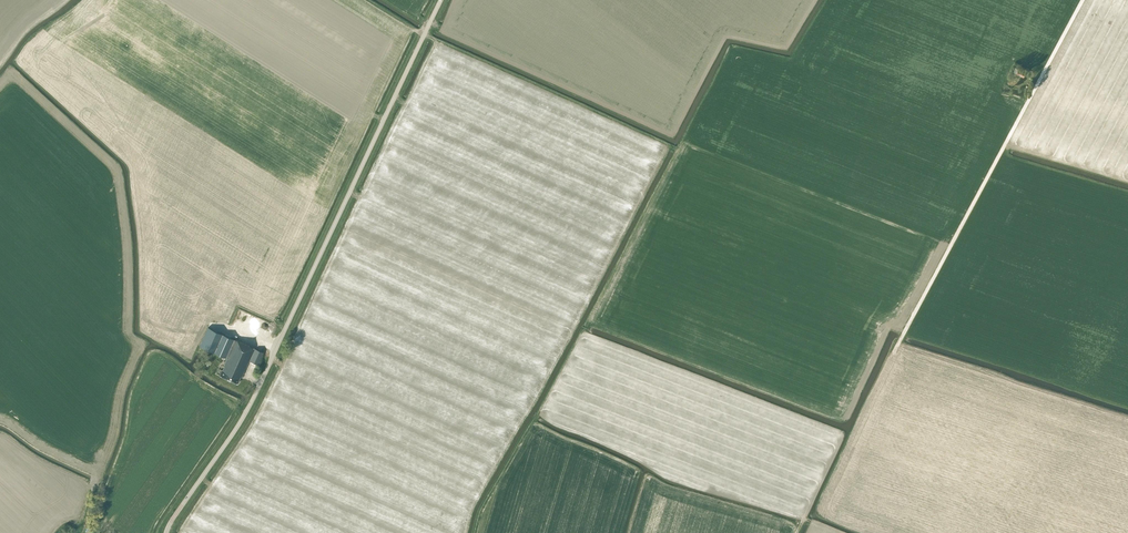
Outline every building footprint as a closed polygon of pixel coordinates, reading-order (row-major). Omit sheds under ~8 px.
[(1019,68),(1019,69),(1016,68),(1014,72),(1024,77),(1024,76),(1026,77),(1029,72),(1019,68)] [(242,377),(255,348),(209,328),(201,346),(228,358),(224,366),(225,366),(223,370),(222,370),(220,375),(238,383),(241,377),(242,377)] [(258,364),(263,352),(255,349),(250,361),(258,364)]
